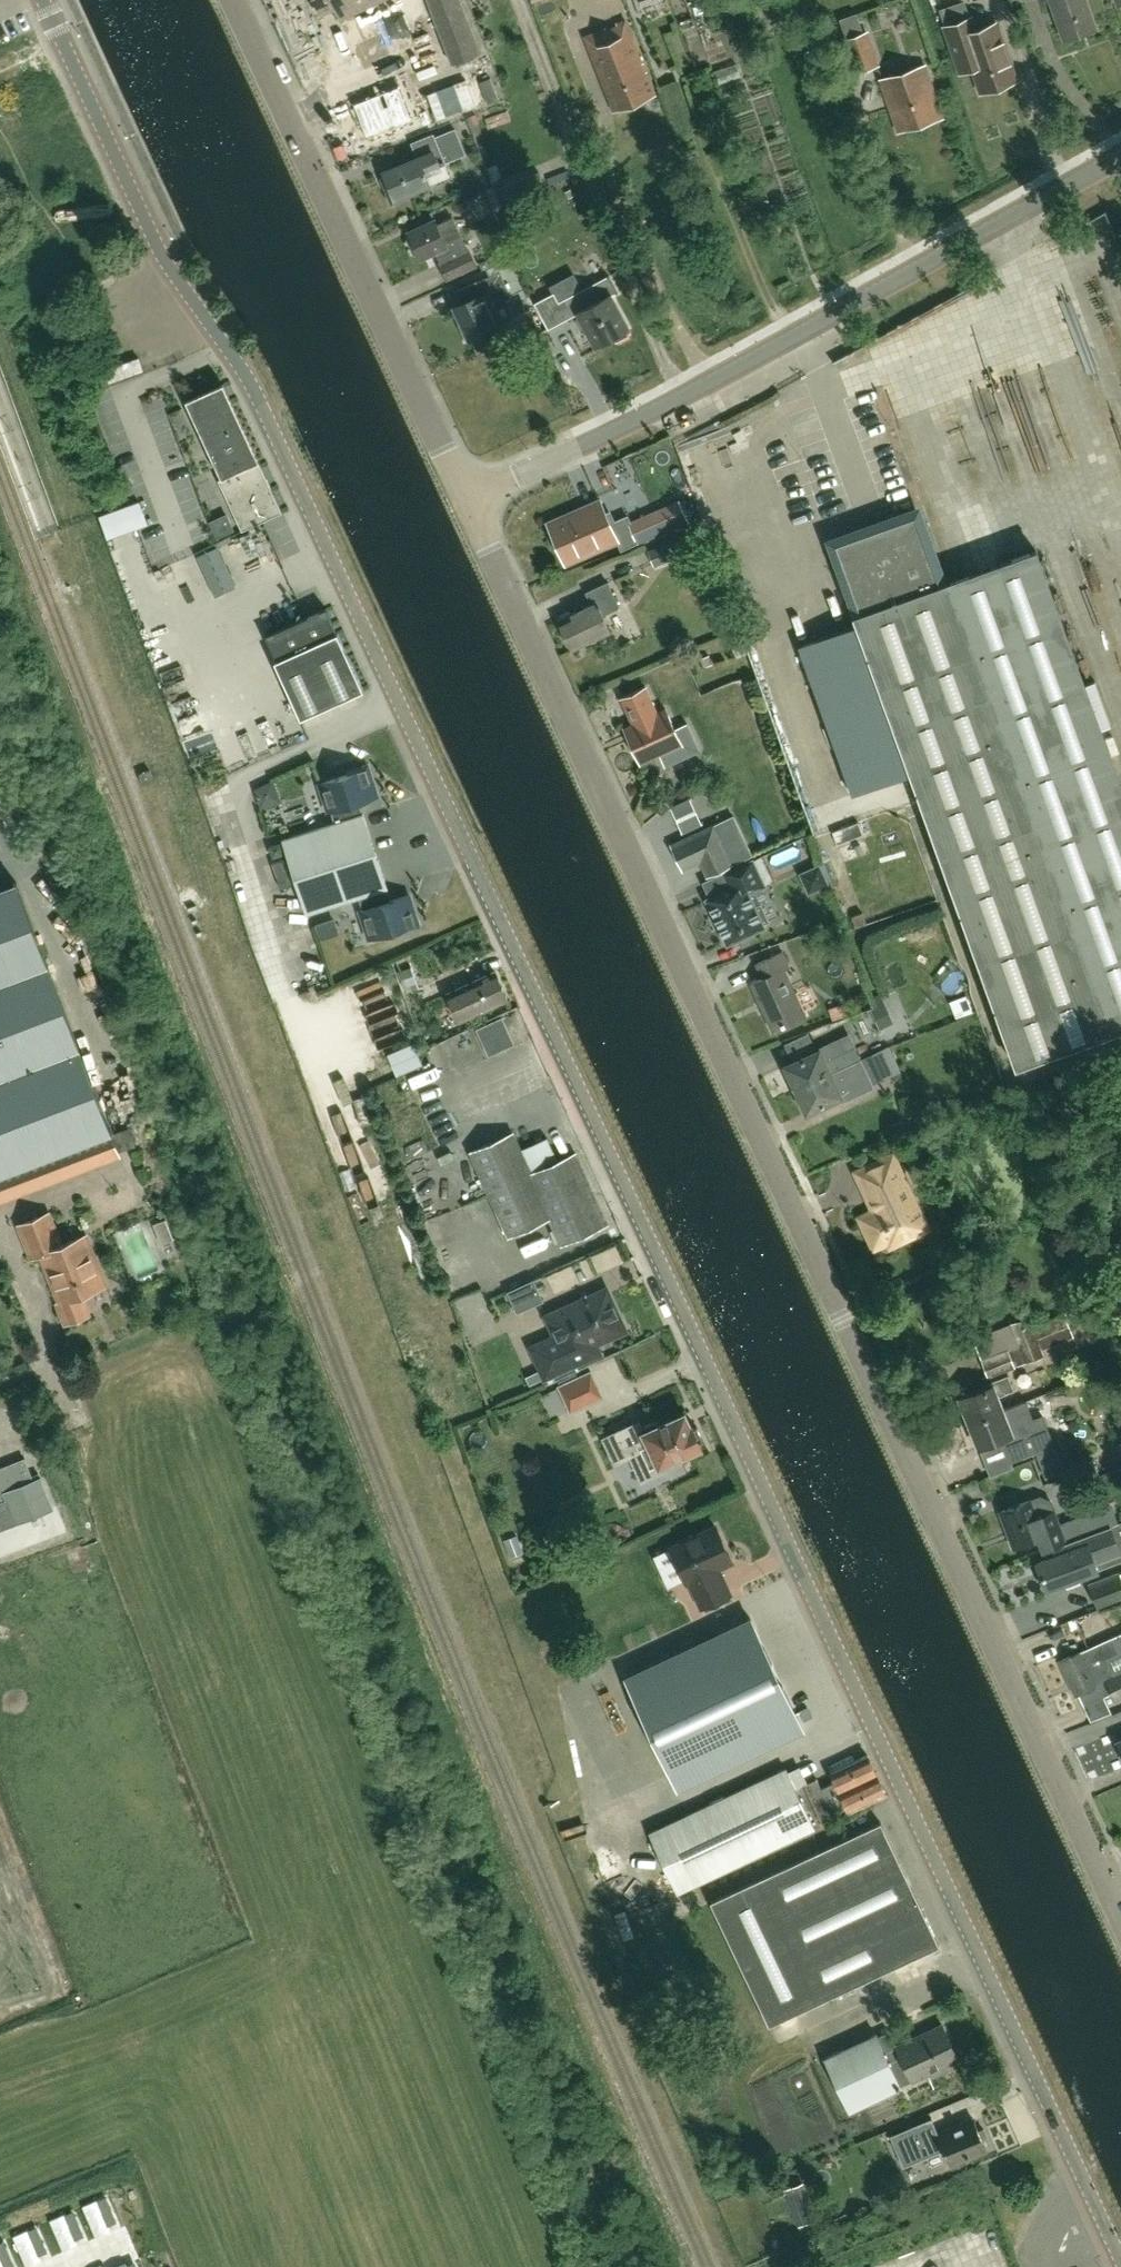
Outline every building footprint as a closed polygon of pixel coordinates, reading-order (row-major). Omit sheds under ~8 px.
[(379,0),(314,0),(321,14),(336,7),(342,20),(344,19),(343,17),(379,0)] [(453,63),(482,52),(461,0),(428,0),(453,63)] [(1055,10),(1053,12),(1054,18),(1058,18),(1065,39),(1096,27),(1086,0),(1051,0),(1055,10)] [(795,29),(805,25),(801,14),(791,18),(795,29)] [(997,22),(976,30),(971,17),(959,21),(942,27),(959,76),(975,70),(982,91),(1016,79),(997,22)] [(585,36),(613,111),(653,94),(625,21),(618,24),(619,29),(608,33),(606,28),(585,36)] [(856,73),(881,65),(869,30),(843,39),(856,73)] [(900,130),(942,116),(925,65),(882,79),(900,130)] [(491,77),(480,82),(486,99),(488,103),(499,99),(491,77)] [(356,107),(351,109),(357,124),(361,122),(366,135),(411,118),(398,85),(354,103),(356,107)] [(696,129),(692,116),(684,96),(667,102),(679,140),(694,135),(692,130),(696,129)] [(383,172),(385,175),(381,177),(391,203),(412,194),(411,190),(429,182),(425,173),(446,164),(445,162),(465,154),(455,128),(435,137),(433,134),(411,143),(418,158),(383,172)] [(523,178),(528,191),(545,184),(539,171),(523,178)] [(494,207),(500,204),(493,186),(486,189),(494,207)] [(414,254),(419,254),(421,258),(435,251),(440,262),(438,263),(447,280),(479,266),(471,249),(469,250),(461,233),(460,234),(452,216),(437,223),(435,219),(408,231),(410,234),(407,239),(414,254)] [(494,305),(512,297),(500,271),(477,282),(483,294),(455,306),(469,337),(501,323),(494,305)] [(559,302),(554,293),(536,303),(550,328),(578,312),(596,344),(614,334),(618,340),(629,334),(626,328),(629,326),(612,294),(618,291),(609,275),(559,302)] [(283,511),(254,447),(225,383),(190,399),(198,418),(197,418),(218,463),(223,476),(219,478),(243,529),(283,511)] [(647,516),(656,536),(688,522),(680,501),(647,516)] [(601,502),(549,524),(566,562),(617,539),(622,551),(656,536),(647,516),(632,522),(629,516),(611,524),(601,502)] [(802,652),(855,800),(914,779),(1020,1072),(1120,1035),(1120,782),(1120,781),(1102,728),(1111,725),(1095,680),(1086,684),(1084,680),(1037,549),(944,582),(920,518),(836,551),(861,621),(858,622),(861,630),(802,652)] [(648,551),(654,567),(698,550),(692,535),(648,551)] [(561,614),(560,619),(559,619),(573,649),(611,631),(603,614),(620,606),(608,581),(586,591),(592,603),(573,613),(569,610),(561,614)] [(287,625),(267,635),(267,637),(268,636),(279,660),(276,661),(302,717),(363,689),(328,611),(329,611),(327,608),(287,625)] [(642,762),(683,743),(666,707),(658,711),(646,686),(622,697),(634,722),(625,726),(642,762)] [(335,823),(283,839),(295,876),(375,851),(363,814),(355,816),(352,808),(355,803),(377,796),(368,766),(348,772),(349,774),(320,783),(329,811),(331,811),(335,823)] [(824,778),(833,805),(851,799),(841,772),(824,778)] [(680,806),(689,827),(710,818),(702,797),(680,806)] [(830,829),(836,844),(861,835),(856,819),(830,829)] [(683,870),(701,862),(707,877),(732,865),(718,833),(715,826),(703,831),(702,830),(671,845),(683,870)] [(387,888),(375,851),(295,876),(307,914),(359,897),(363,909),(361,910),(369,938),(399,929),(399,931),(419,925),(409,894),(386,902),(382,899),(379,891),(387,888)] [(733,886),(708,897),(729,943),(766,926),(764,922),(770,920),(762,904),(757,906),(750,892),(766,884),(755,859),(727,872),(733,886)] [(820,863),(808,869),(817,890),(830,884),(820,863)] [(121,1153),(17,882),(0,888),(0,1199),(121,1153)] [(864,911),(853,915),(857,926),(867,922),(864,911)] [(313,949),(322,970),(332,966),(324,945),(313,949)] [(773,1028),(805,1013),(784,967),(789,965),(783,951),(758,963),(764,977),(752,982),(773,1028)] [(462,987),(448,993),(453,1004),(461,1021),(509,999),(496,971),(462,987)] [(366,1024),(404,1008),(391,977),(353,992),(366,1024)] [(477,1028),(489,1055),(515,1044),(503,1017),(477,1028)] [(797,1088),(861,1059),(850,1036),(821,1049),(786,1065),(797,1088)] [(414,1042),(387,1054),(396,1075),(424,1063),(414,1042)] [(895,1058),(890,1045),(862,1057),(868,1070),(895,1058)] [(866,1070),(861,1059),(797,1088),(808,1111),(842,1095),(845,1101),(874,1087),(866,1070)] [(577,1155),(533,1175),(514,1135),(472,1154),(509,1234),(552,1214),(566,1245),(609,1225),(577,1155)] [(875,1246),(925,1223),(893,1155),(858,1172),(875,1210),(861,1217),(875,1246)] [(425,1172),(431,1186),(455,1177),(450,1163),(425,1172)] [(106,1285),(86,1235),(61,1245),(48,1213),(22,1224),(35,1257),(43,1254),(62,1302),(60,1303),(68,1323),(89,1315),(81,1295),(106,1285)] [(164,1224),(173,1245),(185,1240),(176,1218),(164,1224)] [(544,1381),(548,1379),(550,1385),(580,1372),(577,1364),(599,1354),(595,1345),(625,1332),(607,1293),(550,1318),(556,1332),(528,1344),(544,1381)] [(1034,1327),(1029,1316),(1011,1323),(1000,1328),(1008,1350),(1011,1349),(1018,1366),(1027,1363),(1045,1356),(1043,1350),(1074,1338),(1073,1336),(1074,1335),(1065,1314),(1034,1327)] [(1008,1350),(983,1359),(982,1360),(989,1378),(1015,1368),(1008,1350)] [(605,1396),(592,1369),(558,1385),(570,1412),(605,1396)] [(960,1397),(969,1422),(1004,1409),(998,1395),(1014,1389),(1009,1374),(982,1385),(984,1388),(960,1397)] [(1004,1409),(969,1422),(979,1447),(1003,1438),(1012,1462),(1037,1452),(1047,1478),(1064,1471),(1046,1424),(1042,1414),(1032,1418),(1026,1400),(1004,1409)] [(640,1419),(616,1430),(629,1458),(641,1483),(668,1470),(665,1463),(702,1446),(700,1442),(704,1441),(698,1426),(694,1428),(692,1424),(692,1425),(686,1412),(658,1425),(656,1421),(644,1426),(640,1419)] [(26,1458),(0,1468),(0,1530),(54,1508),(41,1476),(34,1479),(26,1458)] [(1058,1518),(1052,1500),(1042,1496),(1002,1510),(1015,1546),(1039,1538),(1043,1550),(1053,1546),(1066,1541),(1118,1522),(1110,1502),(1059,1522),(1058,1518)] [(1092,1532),(1068,1541),(1053,1547),(1056,1555),(1038,1562),(1048,1588),(1097,1569),(1094,1561),(1119,1552),(1109,1526),(1097,1530),(1092,1532)] [(671,1548),(687,1582),(691,1580),(703,1607),(730,1593),(718,1567),(733,1560),(716,1527),(671,1548)] [(99,1548),(65,1557),(69,1574),(104,1565),(99,1548)] [(1120,1573),(1119,1571),(1090,1583),(1100,1607),(1120,1599),(1120,1572),(1120,1573)] [(754,1615),(628,1675),(680,1786),(807,1726),(754,1615)] [(1085,1706),(1105,1696),(1112,1693),(1115,1699),(1120,1696),(1120,1632),(1111,1637),(1099,1642),(1061,1660),(1076,1694),(1078,1693),(1084,1706),(1085,1706)] [(805,1784),(815,1804),(877,1775),(868,1755),(832,1772),(836,1782),(822,1788),(817,1779),(809,1782),(801,1765),(788,1771),(796,1788),(805,1784)] [(815,1828),(796,1788),(788,1771),(787,1768),(725,1797),(725,1795),(711,1802),(711,1803),(650,1832),(678,1892),(815,1828)] [(886,1794),(877,1775),(815,1804),(824,1824),(836,1818),(832,1808),(846,1802),(850,1811),(886,1794)] [(940,1945),(911,1883),(882,1822),(712,1901),(770,2025),(940,1945)] [(874,2035),(826,2057),(850,2110),(899,2087),(901,2086),(901,2084),(913,2079),(914,2081),(959,2059),(943,2024),(897,2046),(898,2048),(885,2053),(877,2035),(876,2033),(874,2034),(874,2035)] [(932,2116),(891,2134),(899,2153),(919,2144),(924,2156),(943,2148),(945,2151),(950,2164),(953,2162),(954,2165),(963,2161),(962,2159),(987,2148),(986,2146),(990,2144),(984,2129),(980,2131),(976,2121),(952,2130),(951,2128),(939,2133),(932,2116)] [(98,2199),(82,2206),(95,2235),(111,2228),(98,2199)] [(65,2213),(50,2220),(62,2249),(78,2242),(65,2213)] [(29,2229),(13,2236),(25,2265),(41,2258),(29,2229)]
